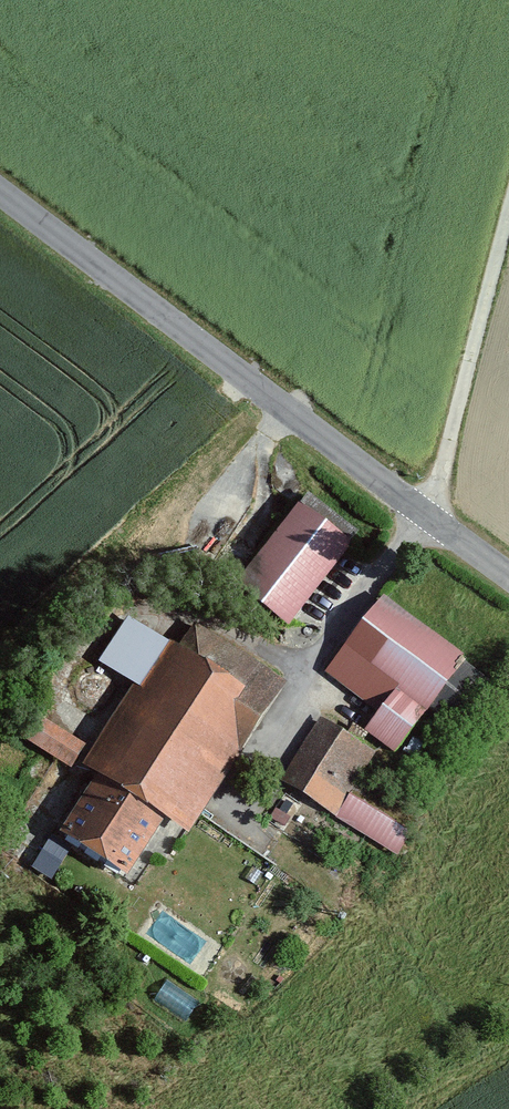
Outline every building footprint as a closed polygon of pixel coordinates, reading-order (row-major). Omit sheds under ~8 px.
[(360,537),(303,490),(229,578),(287,625),(360,537)] [(467,650),(379,587),(321,667),(376,707),(362,726),(395,750),(467,650)] [(175,639),(121,605),(90,655),(127,678),(75,760),(94,772),(64,819),(126,858),(157,809),(188,828),(282,679),(187,619),(175,639)] [(79,736),(32,708),(15,735),(63,764),(79,736)] [(366,747),(313,714),(275,774),(391,847),(407,822),(344,783),(366,747)] [(305,807),(281,792),(264,818),(289,833),(305,807)] [(55,877),(74,843),(55,833),(36,866),(55,877)]
